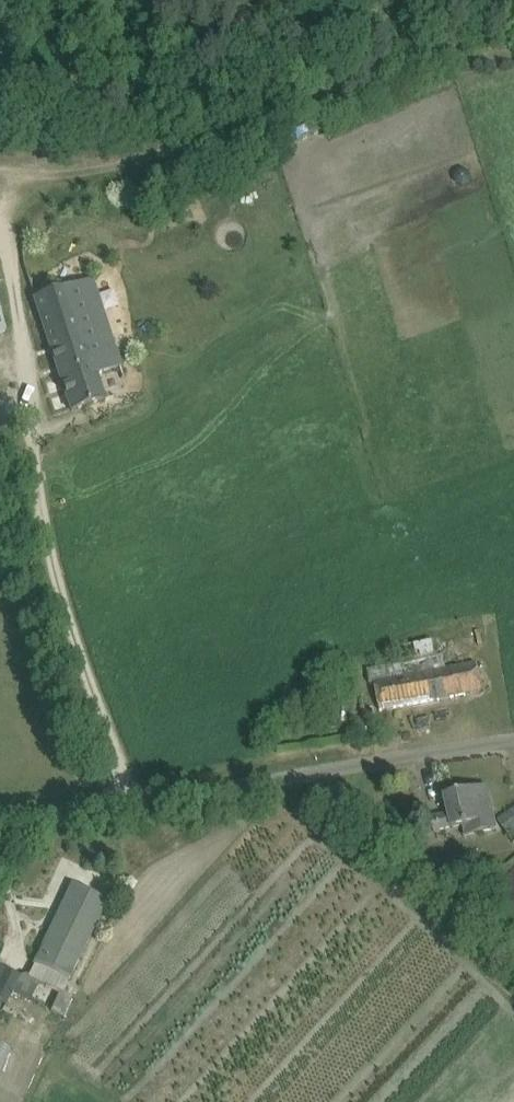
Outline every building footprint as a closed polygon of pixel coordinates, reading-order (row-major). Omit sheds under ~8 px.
[(274,151),(325,129),(321,119),(270,141),(274,151)] [(35,299),(71,411),(105,400),(96,374),(119,366),(111,342),(103,344),(83,283),(35,299)] [(483,691),(478,666),(447,672),(444,655),(437,656),(437,652),(434,642),(399,650),(402,664),(389,667),(368,671),(370,685),(375,684),(381,711),(483,691)] [(449,814),(431,819),(437,836),(465,828),(468,837),(497,829),(487,786),(445,796),(449,814)] [(498,821),(513,843),(513,810),(498,821)] [(106,901),(73,885),(35,964),(68,981),(106,901)] [(32,1003),(40,983),(0,965),(0,1001),(7,1004),(12,994),(32,1003)] [(65,1016),(71,1001),(58,995),(51,1010),(65,1016)] [(3,1067),(10,1045),(0,1042),(0,1066),(3,1067)]
